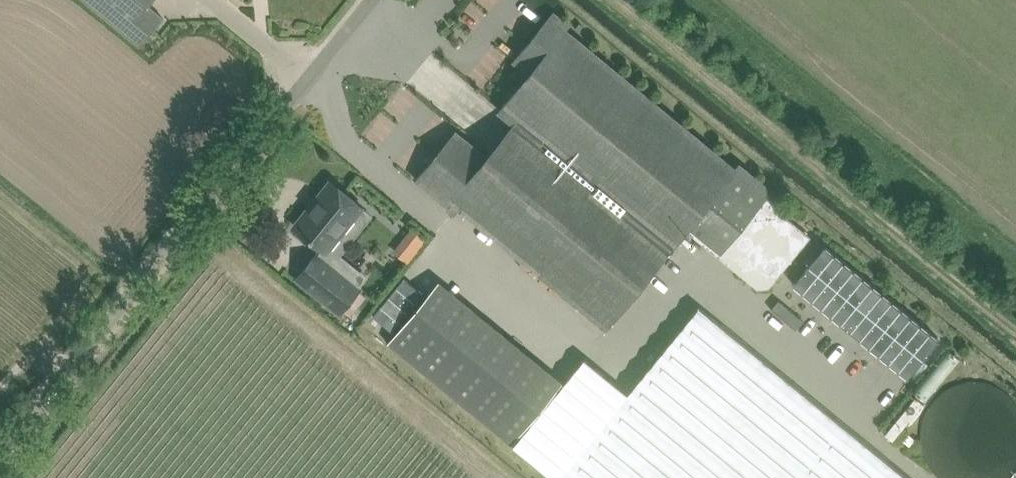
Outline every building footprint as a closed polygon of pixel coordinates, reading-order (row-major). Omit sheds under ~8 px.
[(143,45),(166,17),(151,4),(154,0),(89,0),(143,45)] [(489,9),(498,0),(479,0),(489,9)] [(556,8),(515,60),(530,72),(500,108),(515,121),(489,152),(459,127),(418,176),(451,204),(454,199),(608,327),(692,224),(723,250),(730,242),(775,278),(811,235),(774,204),(778,199),(770,192),(774,187),(742,160),(738,165),(570,26),(573,22),(556,8)] [(361,132),(377,146),(421,97),(405,83),(361,132)] [(327,251),(363,206),(332,181),(295,225),(327,251)] [(837,249),(821,269),(849,291),(865,271),(837,249)] [(361,288),(318,253),(297,278),(341,313),(361,288)] [(799,275),(783,295),(822,326),(838,307),(799,275)] [(879,283),(863,301),(891,325),(907,306),(879,283)] [(700,305),(629,393),(559,477),(912,477),(700,305)] [(850,317),(834,337),(864,360),(880,341),(850,317)] [(904,335),(932,361),(949,342),(921,317),(904,335)] [(951,351),(915,390),(923,399),(960,360),(951,351)] [(891,352),(876,373),(906,394),(921,373),(891,352)] [(584,356),(565,379),(513,442),(559,477),(629,393),(584,356)] [(877,426),(892,406),(845,370),(830,390),(877,426)] [(915,397),(899,415),(893,410),(878,426),(892,439),(923,404),(915,397)]
